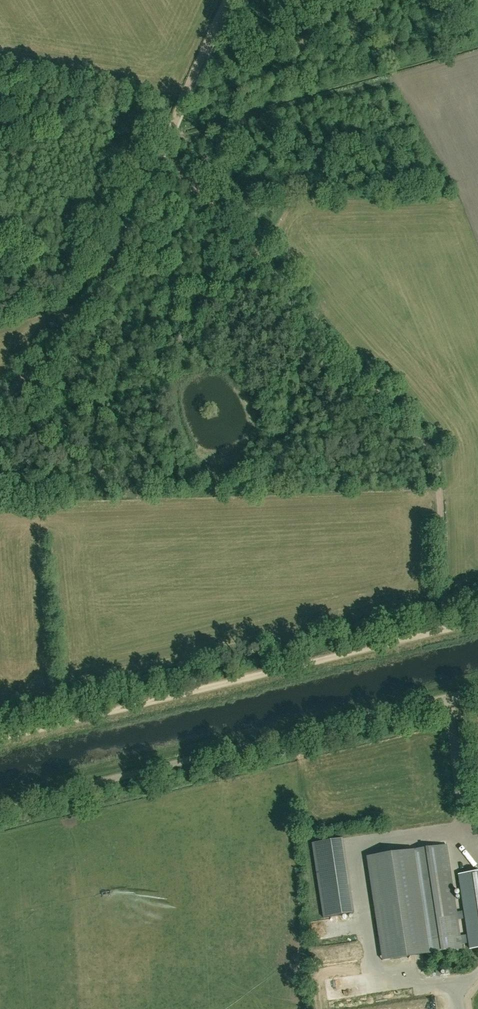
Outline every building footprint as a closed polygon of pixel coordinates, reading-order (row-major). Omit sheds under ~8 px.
[(323,916),(353,912),(342,837),(312,842),(323,916)] [(377,853),(393,957),(462,946),(446,843),(377,853)] [(458,873),(470,947),(477,945),(477,870),(458,873)]
